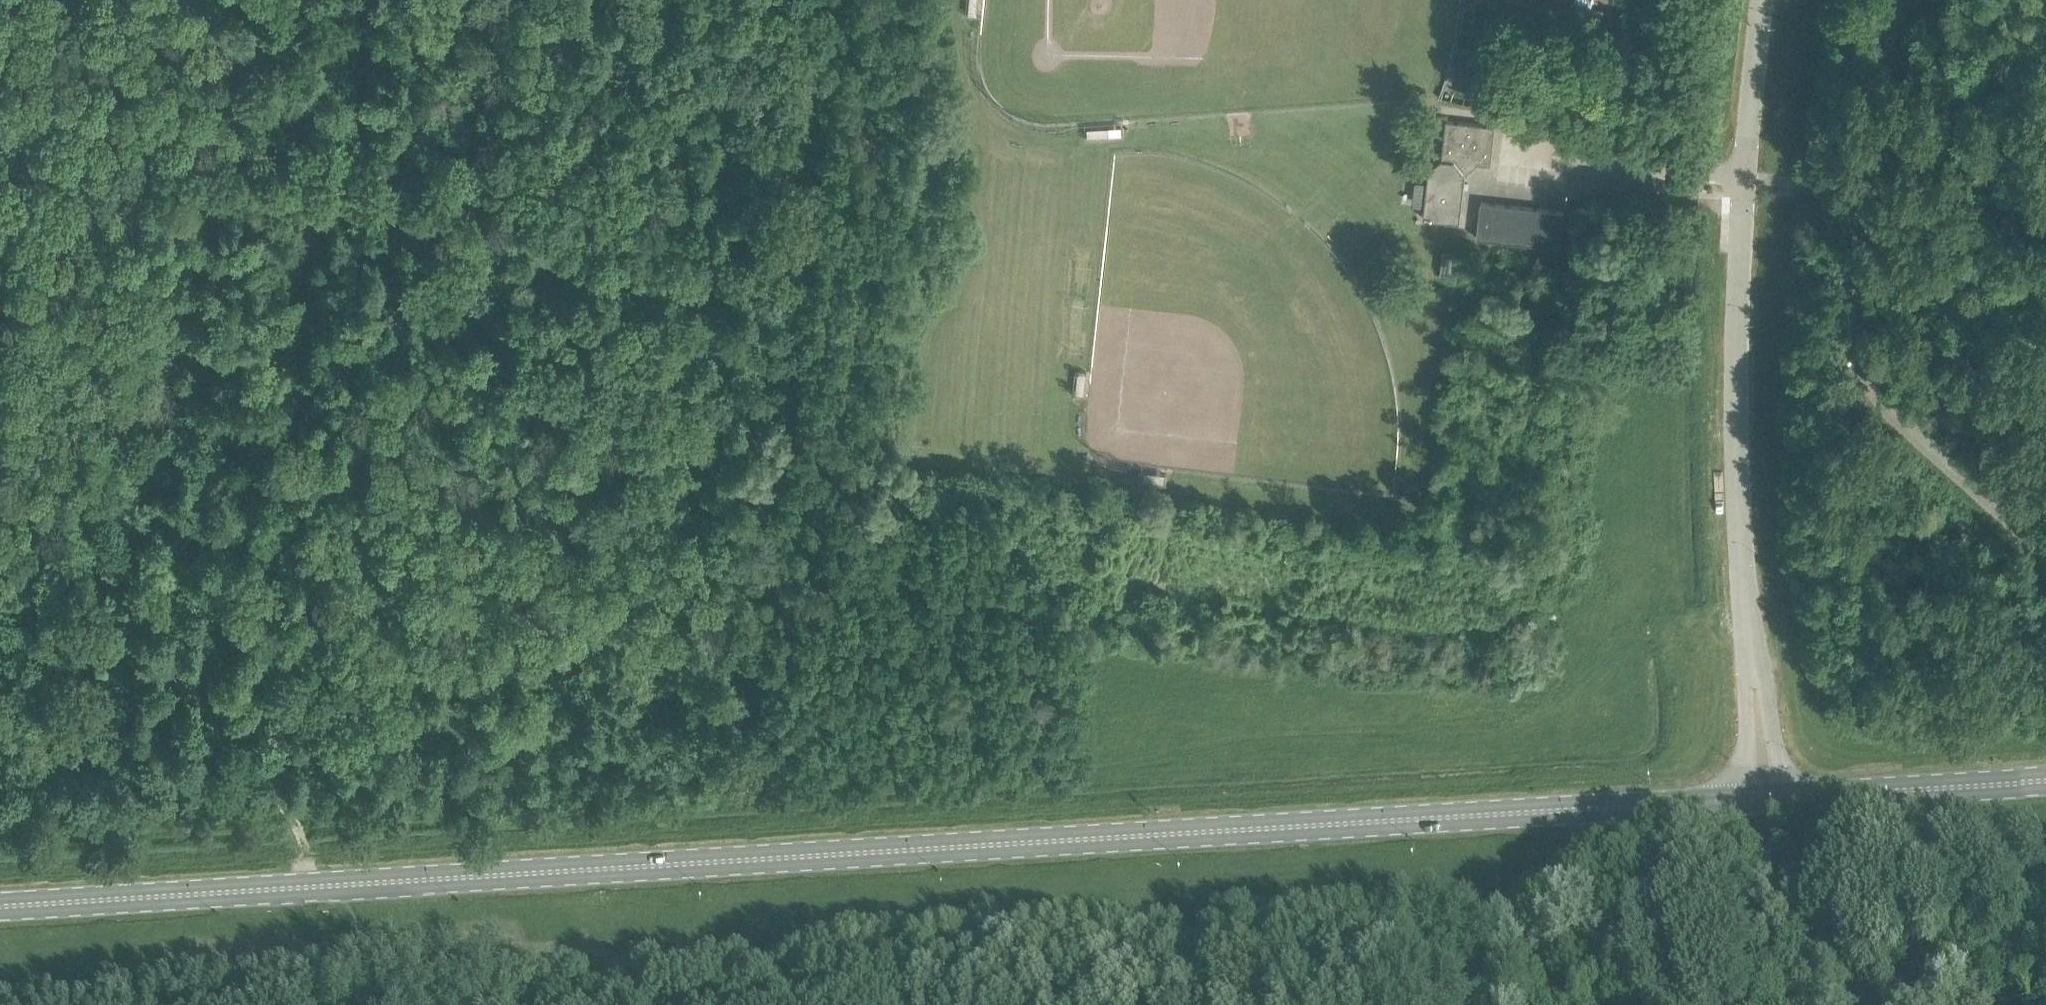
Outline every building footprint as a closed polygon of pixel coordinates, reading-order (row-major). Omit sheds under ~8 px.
[(1446,120),(1444,134),(1441,159),(1428,169),(1423,218),(1460,222),(1465,174),(1478,164),(1490,165),(1495,126),(1446,120)] [(1476,238),(1560,247),(1564,211),(1480,202),(1476,238)]
